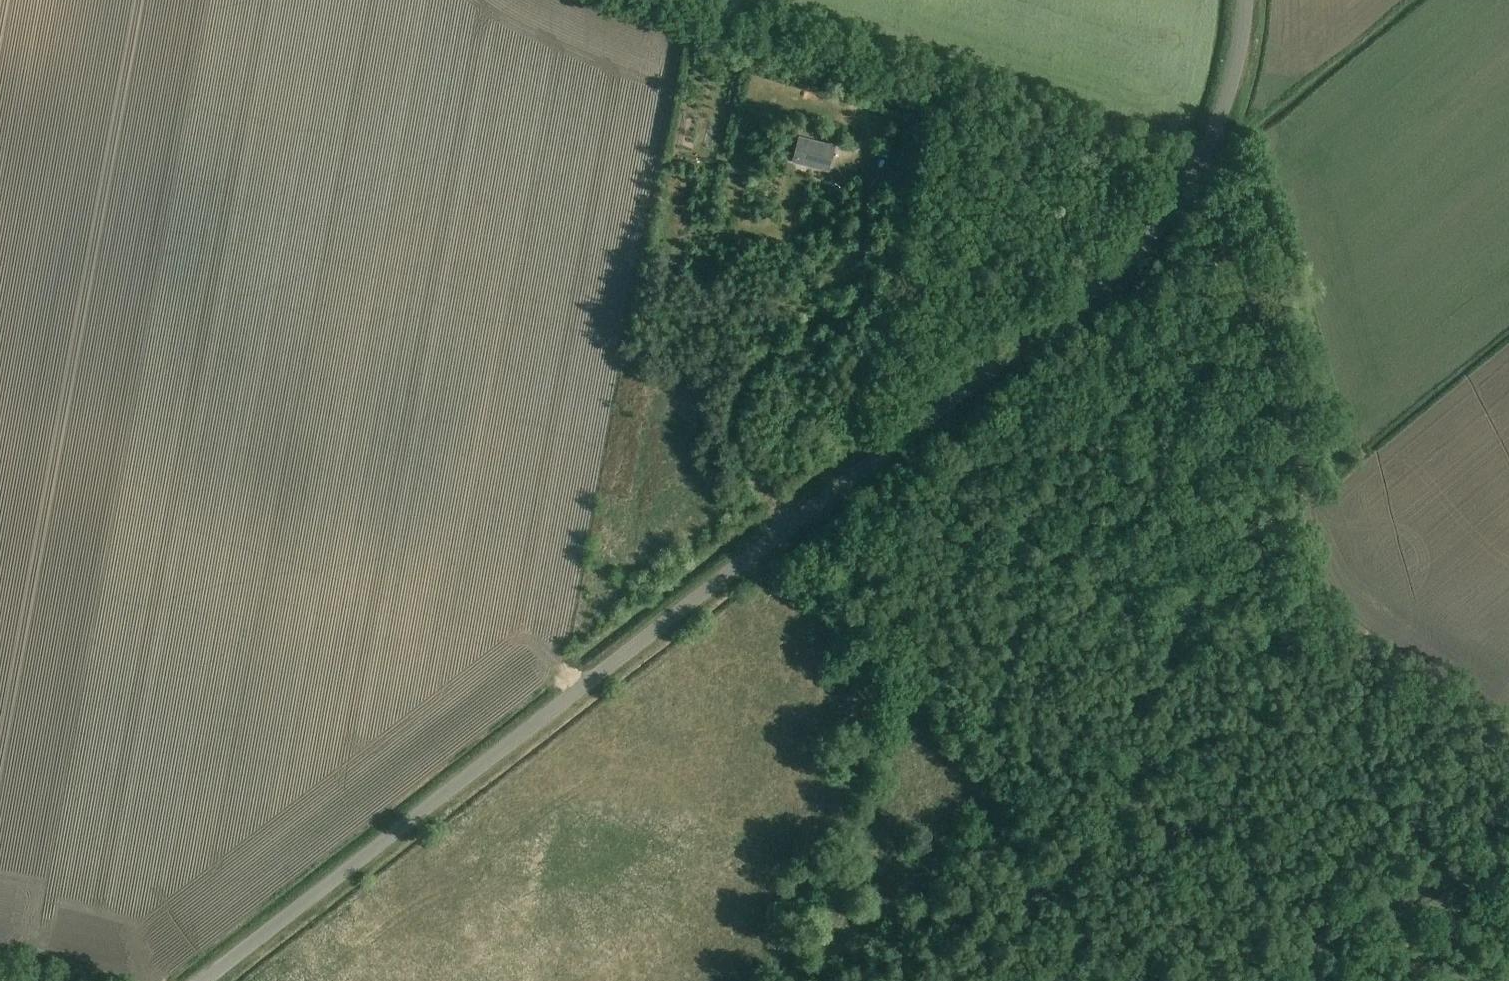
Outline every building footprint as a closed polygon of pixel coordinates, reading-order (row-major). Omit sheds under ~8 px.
[(829,170),(835,145),(799,136),(793,162),(829,170)]
